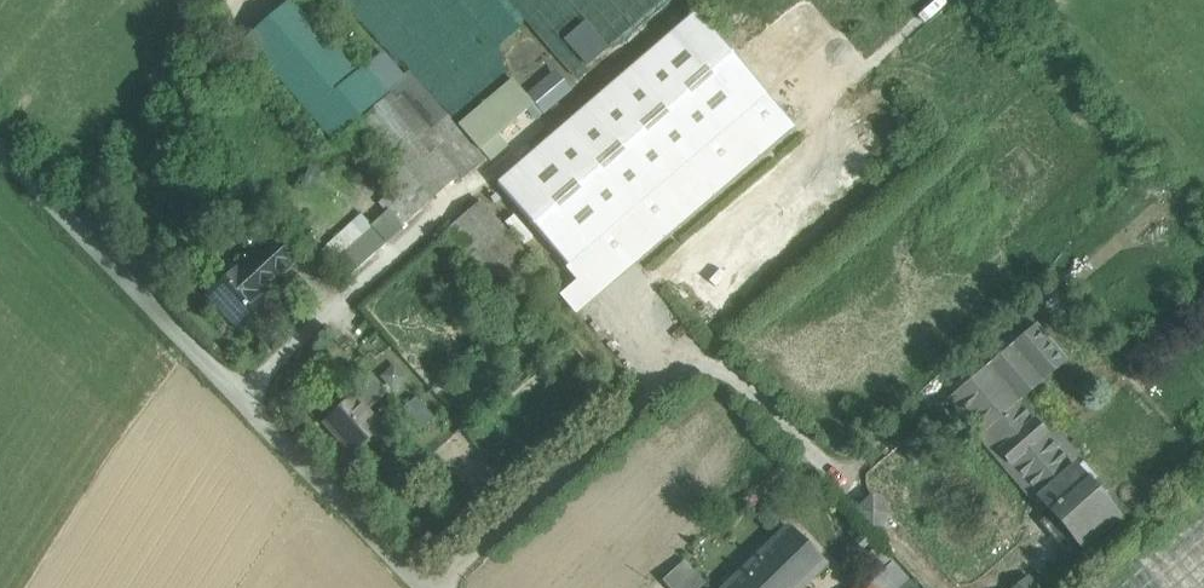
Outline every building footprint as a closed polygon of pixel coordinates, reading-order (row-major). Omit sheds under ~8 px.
[(578,81),(672,0),(508,0),(578,81)] [(697,12),(498,184),(580,279),(563,294),(574,307),(790,121),(767,94),(697,12)] [(480,150),(459,126),(410,70),(395,82),(393,92),(365,116),(398,153),(377,172),(401,199),(393,205),(336,257),(351,274),(410,222),(433,203),(432,197),(448,184),(456,184),(487,157),(481,150),(480,150)] [(513,80),(459,126),(480,150),(481,150),(499,135),(528,110),(534,105),(513,80)] [(560,80),(545,92),(539,85),(528,94),(536,104),(534,105),(528,110),(534,118),(542,111),(543,113),(570,91),(560,80)] [(499,135),(481,150),(487,157),(491,161),(508,146),(499,135)] [(506,230),(481,201),(454,224),(451,220),(438,231),(513,318),(547,288),(528,266),(533,262),(506,230)] [(272,238),(256,253),(277,276),(294,261),(272,238)] [(256,253),(238,269),(259,293),(277,276),(256,253)] [(238,269),(209,295),(239,328),(268,301),(259,293),(238,269)] [(1037,326),(953,397),(1038,496),(1039,496),(1073,465),(1018,401),(1066,360),(1037,326)] [(372,380),(354,396),(353,396),(325,422),(354,454),(382,428),(366,410),(384,394),(372,380)] [(417,397),(402,410),(420,430),(434,417),(417,397)] [(1039,496),(1038,496),(1080,544),(1115,513),(1074,465),(1073,465),(1039,496)] [(893,514),(874,494),(854,513),(873,533),(893,514)] [(1095,587),(1203,587),(1203,498),(1095,587)] [(727,587),(799,587),(824,564),(789,528),(727,587)] [(664,581),(671,587),(700,587),(704,584),(684,562),(664,581)] [(1016,587),(1037,587),(1029,578),(1016,587)]
